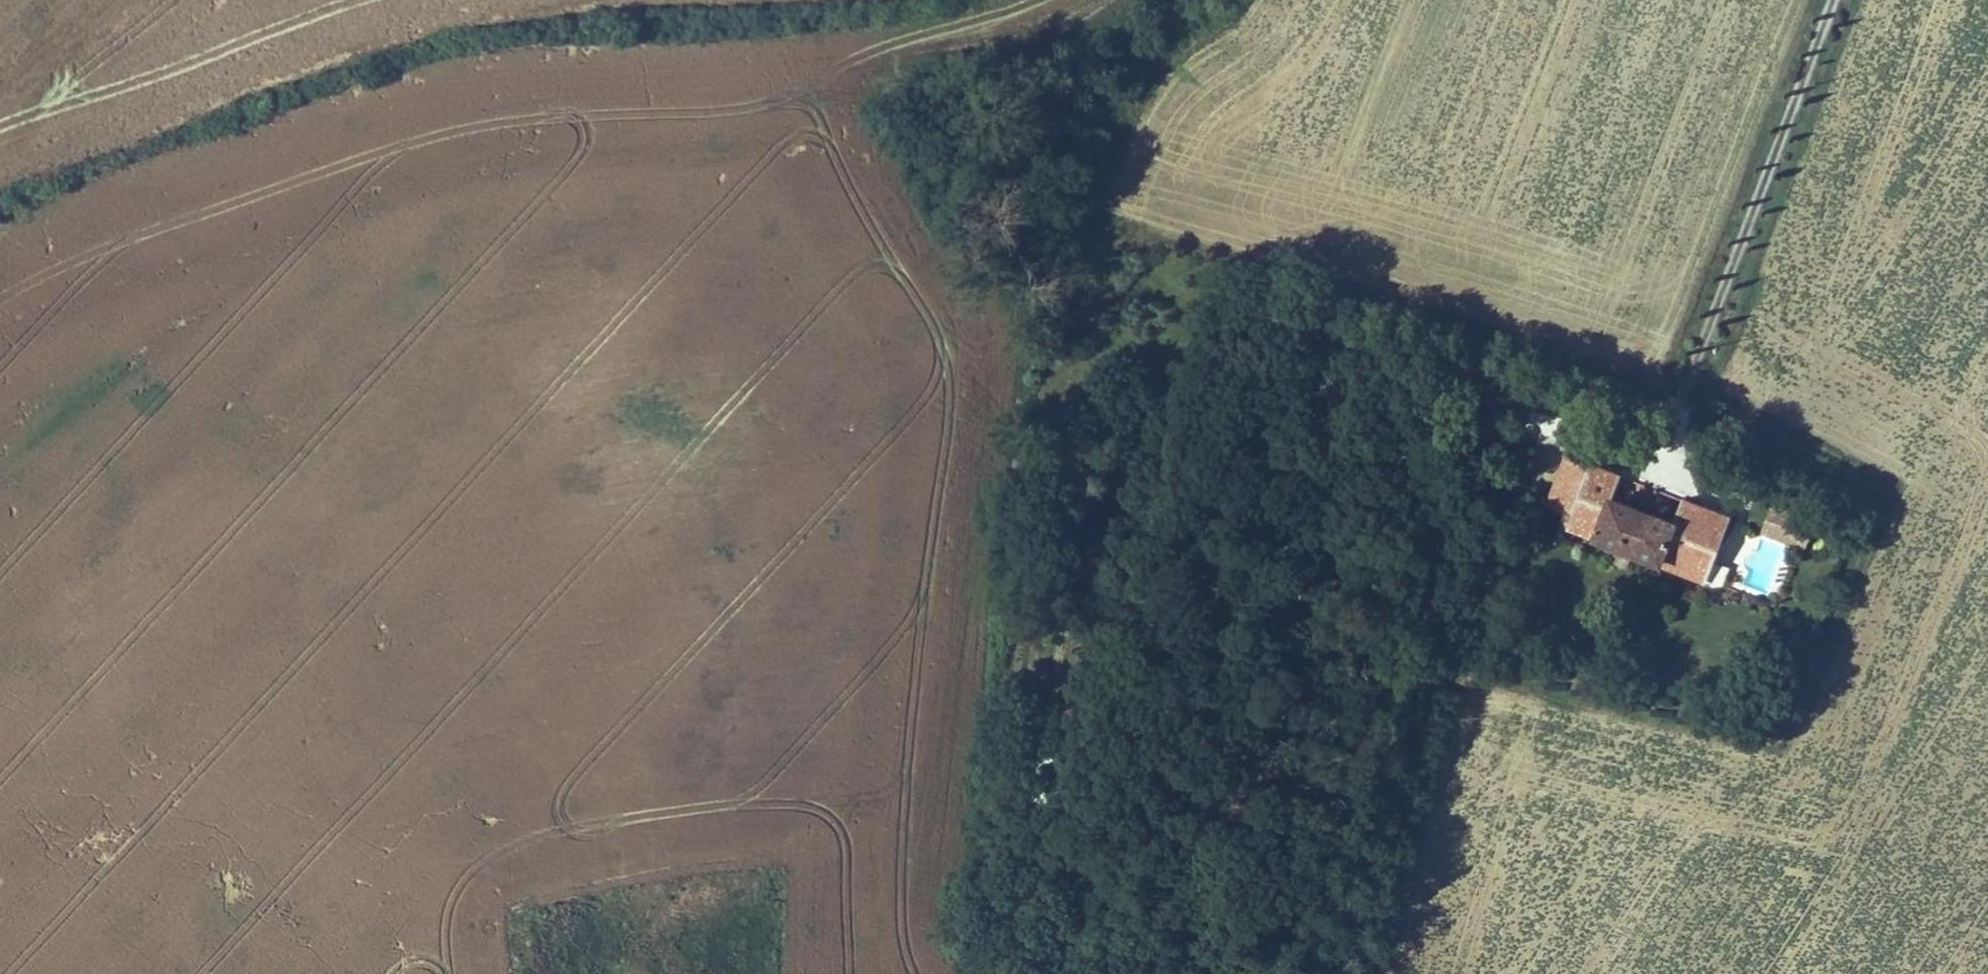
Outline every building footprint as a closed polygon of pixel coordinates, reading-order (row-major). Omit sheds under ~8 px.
[(1564,449),(1572,421),(1532,410),(1524,438),(1564,449)] [(1649,480),(1603,459),(1580,510),(1597,517),(1593,526),(1721,586),(1748,528),(1695,504),(1685,527),(1637,504),(1649,480)]
